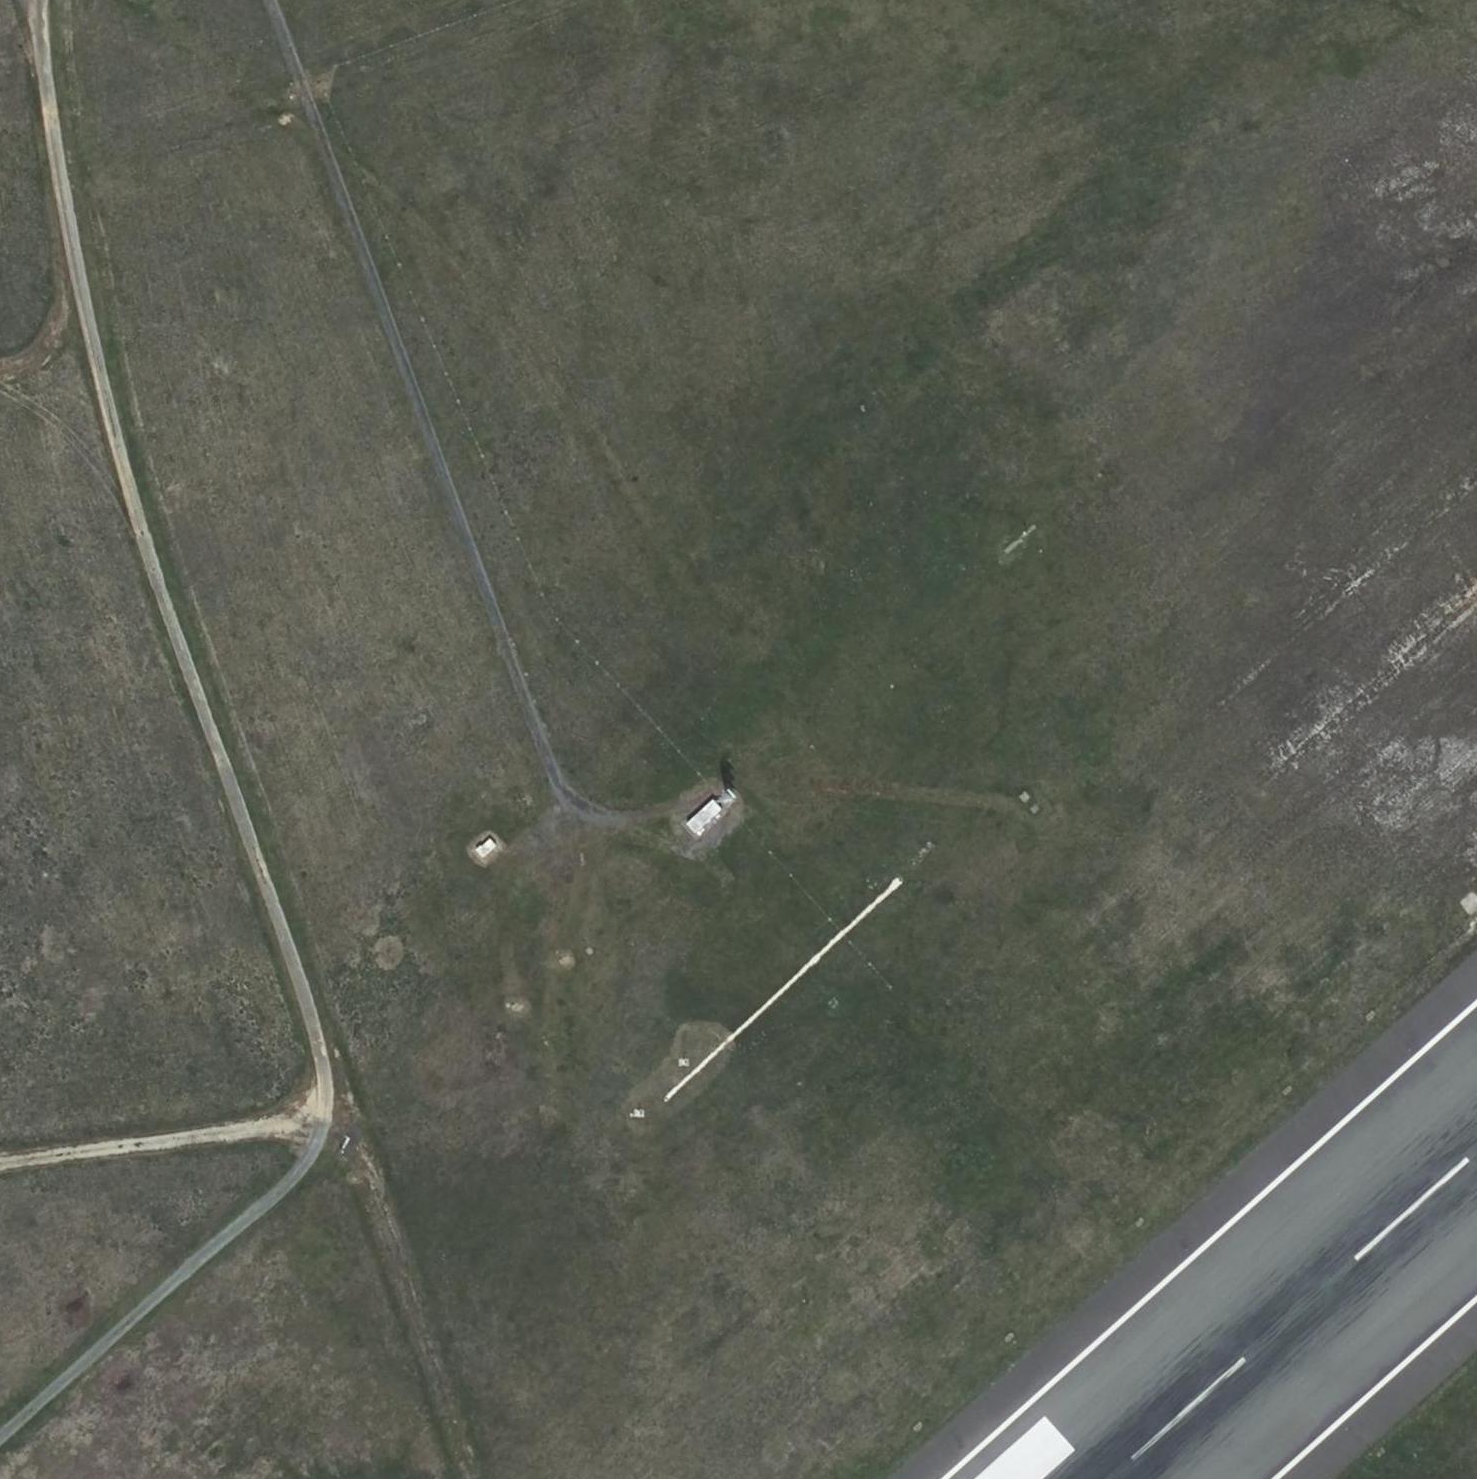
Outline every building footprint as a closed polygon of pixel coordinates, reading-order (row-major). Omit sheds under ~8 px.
[(726,781),(686,819),(703,836),(743,798),(726,781)] [(487,837),(472,847),(482,862),(497,851),(487,837)]
